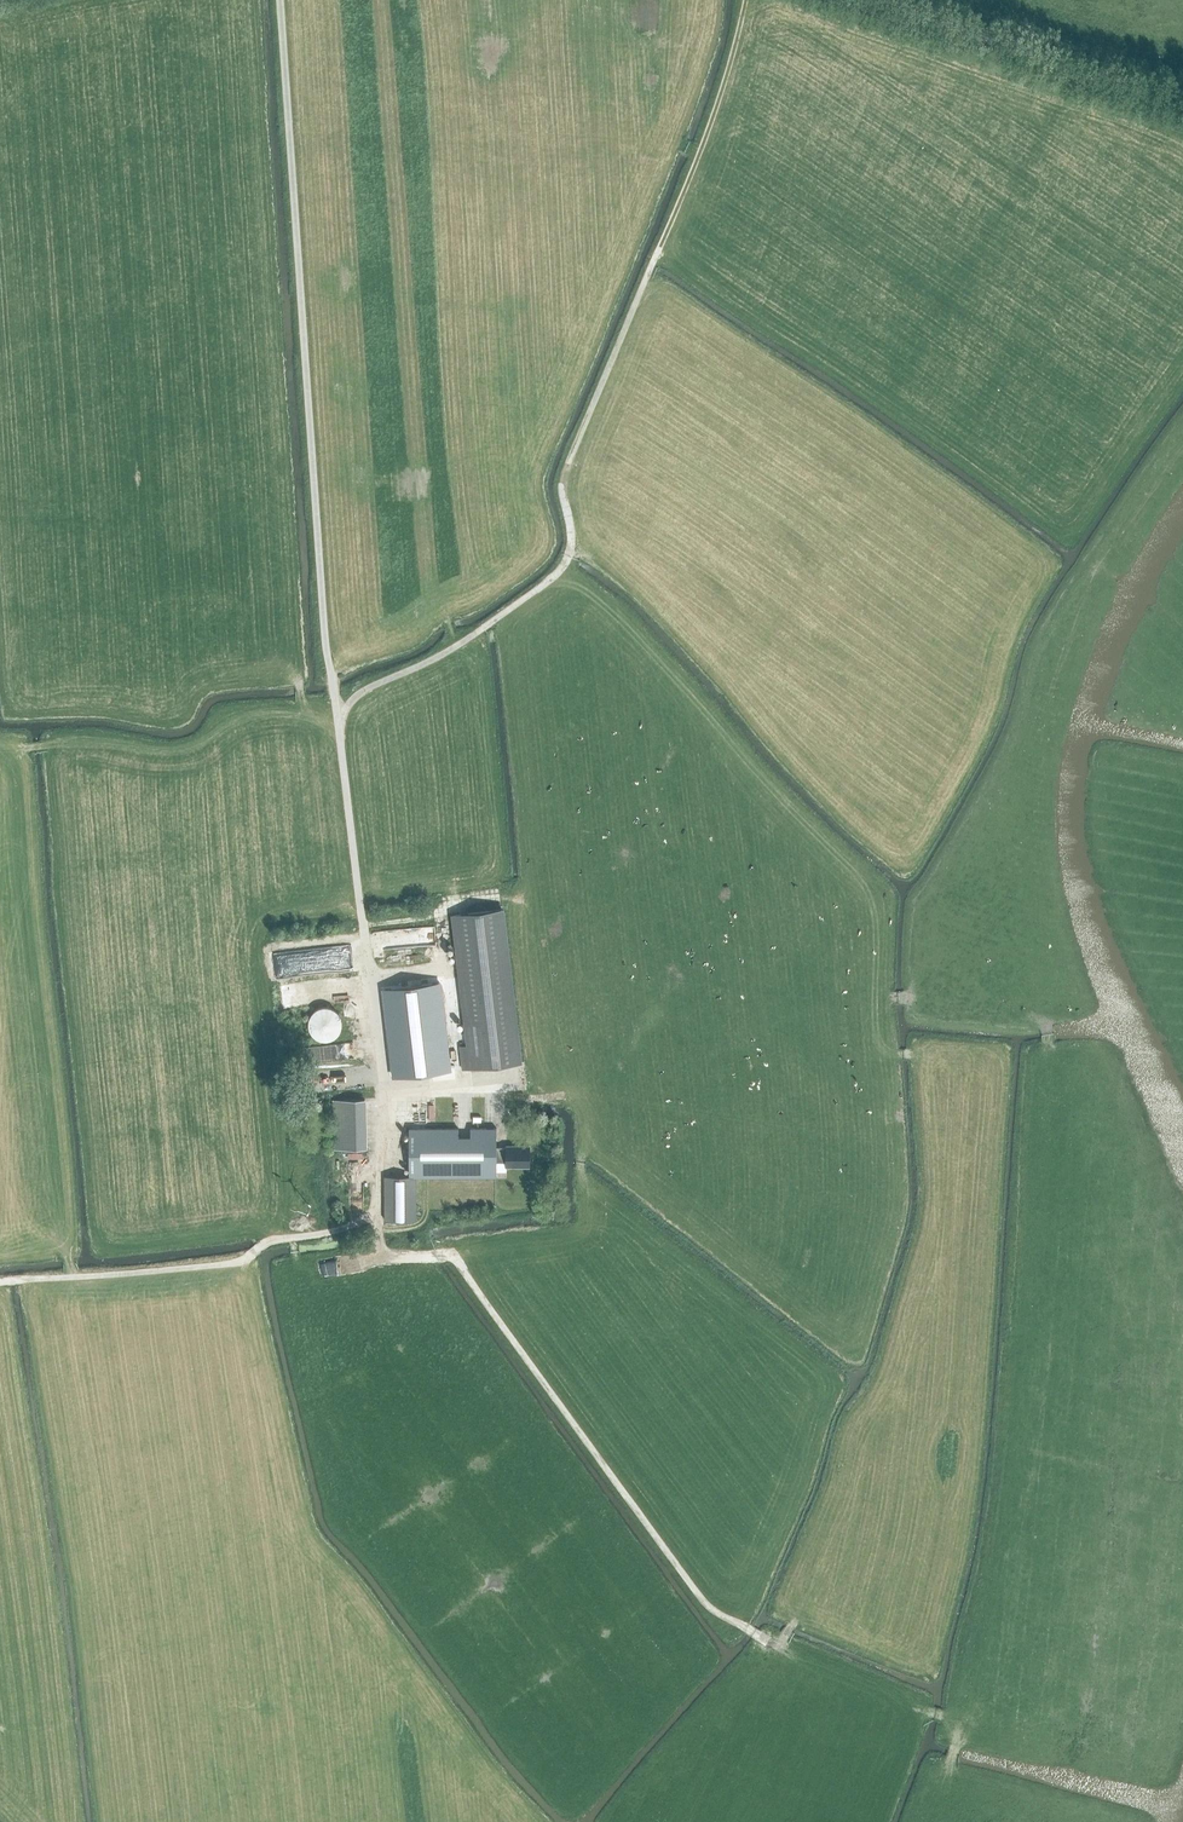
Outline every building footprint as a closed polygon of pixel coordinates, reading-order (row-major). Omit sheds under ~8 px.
[(522,1062),(504,908),(452,914),(467,1045),(459,1046),(462,1069),(522,1062)] [(281,957),(282,978),(294,977),(293,956),(281,957)] [(444,982),(380,990),(391,1077),(454,1070),(444,982)] [(307,985),(287,986),(288,1005),(308,1004),(307,985)] [(313,1007),(312,1037),(341,1037),(342,1007),(313,1007)] [(352,1058),(352,1044),(323,1044),(323,1058),(352,1058)] [(369,1096),(335,1097),(336,1147),(370,1146),(369,1096)] [(458,1126),(409,1126),(409,1175),(404,1176),(384,1177),(384,1221),(416,1221),(416,1177),(415,1175),(496,1175),(496,1161),(506,1161),(506,1167),(529,1167),(530,1148),(506,1148),(496,1148),(496,1126),(470,1126),(470,1135),(458,1135),(458,1126)]
